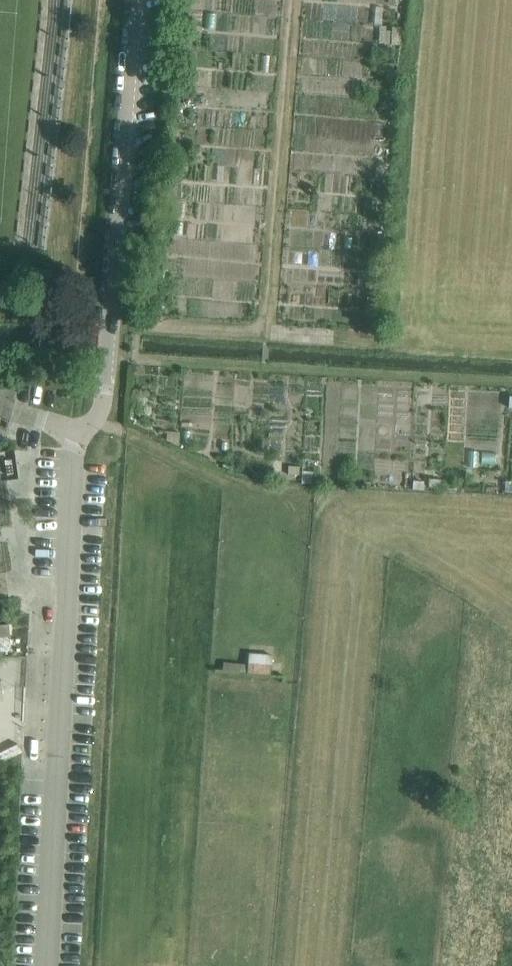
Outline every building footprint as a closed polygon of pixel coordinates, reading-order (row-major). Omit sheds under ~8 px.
[(8,625),(0,626),(0,638),(9,637),(8,625)] [(270,675),(272,654),(248,652),(247,673),(270,675)]
